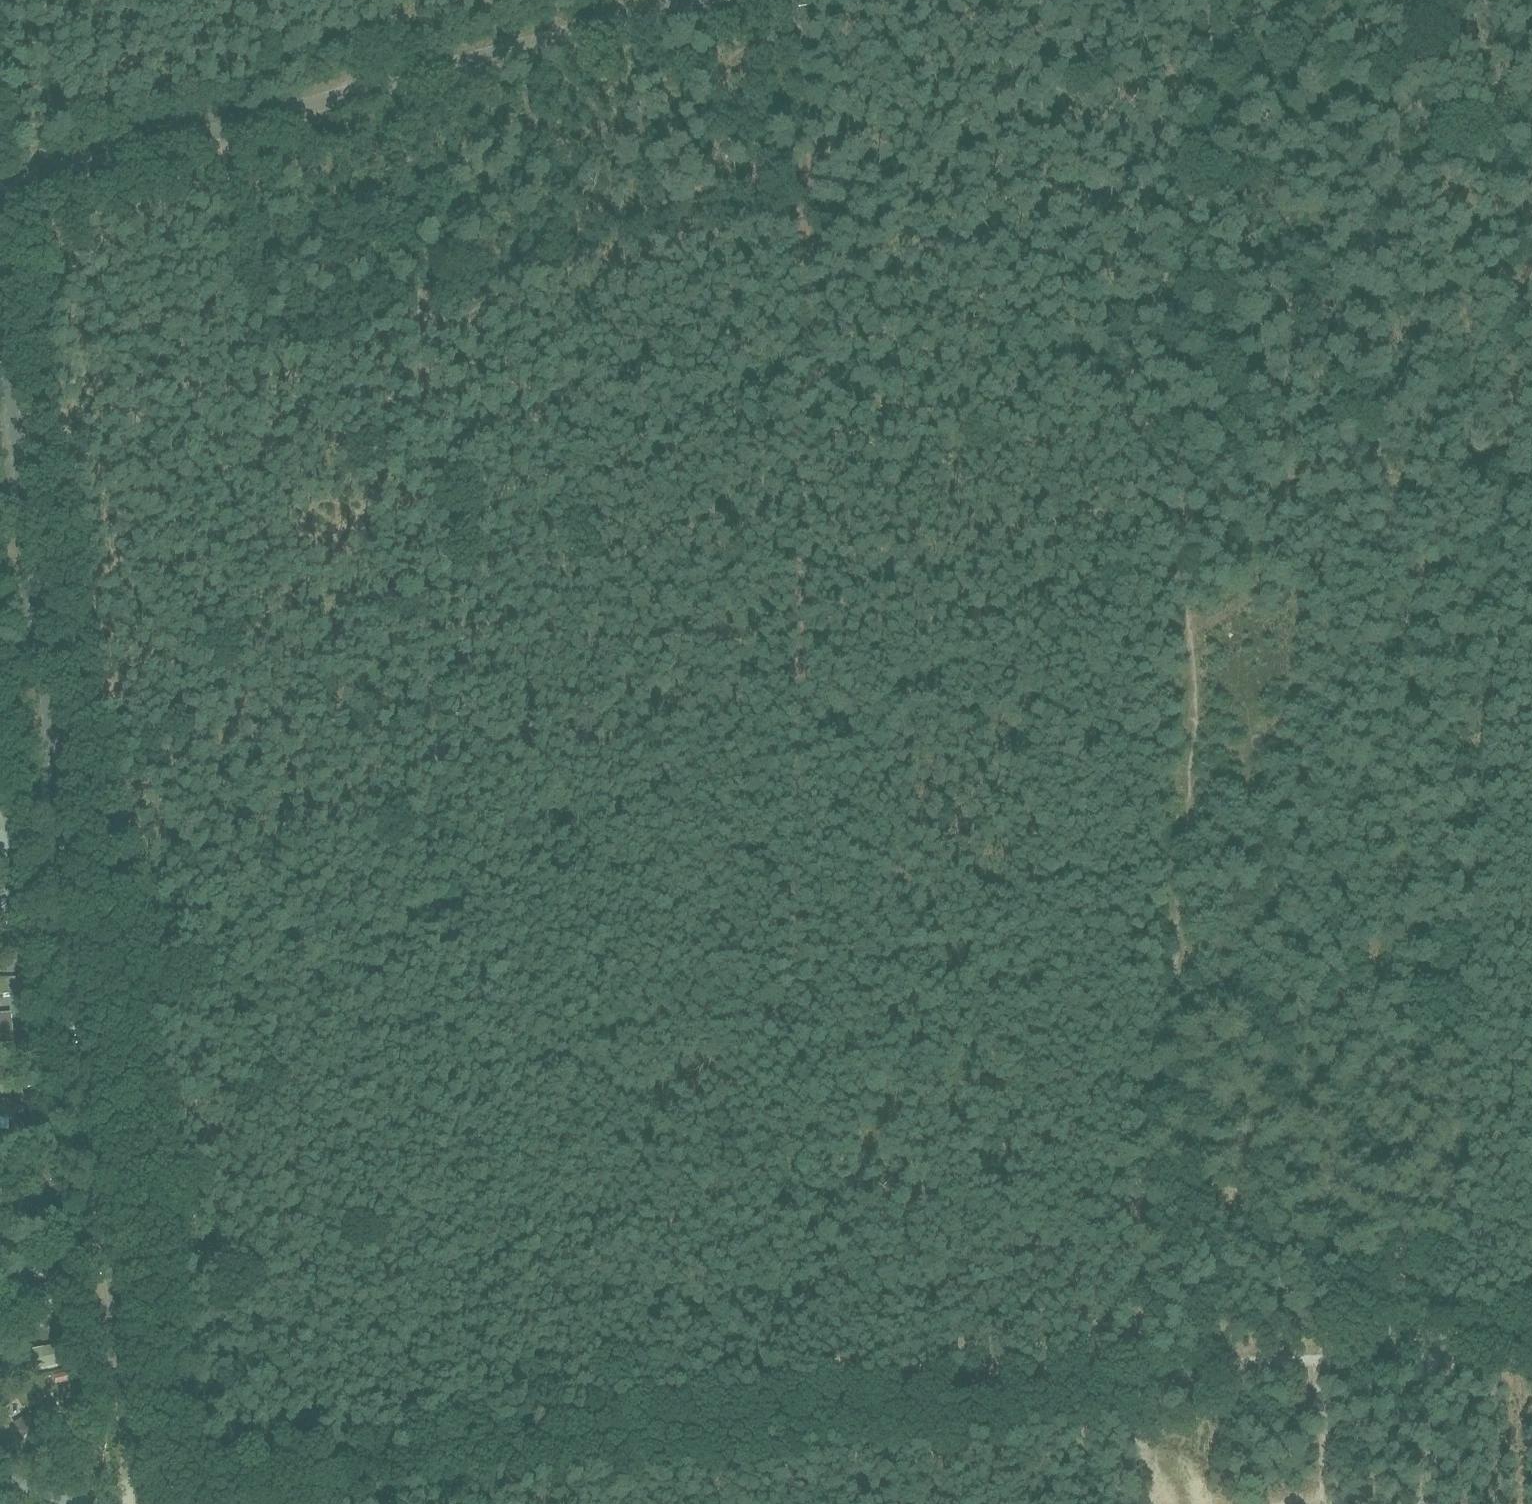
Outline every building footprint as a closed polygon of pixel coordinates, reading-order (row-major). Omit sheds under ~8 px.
[(0,1099),(0,1117),(15,1118),(17,1100),(0,1099)] [(76,1344),(63,1321),(29,1340),(40,1363),(76,1344)] [(55,1374),(58,1383),(70,1380),(68,1371),(55,1374)] [(51,1399),(41,1405),(12,1423),(24,1440),(35,1433),(38,1439),(54,1429),(51,1423),(61,1418),(51,1399)]
